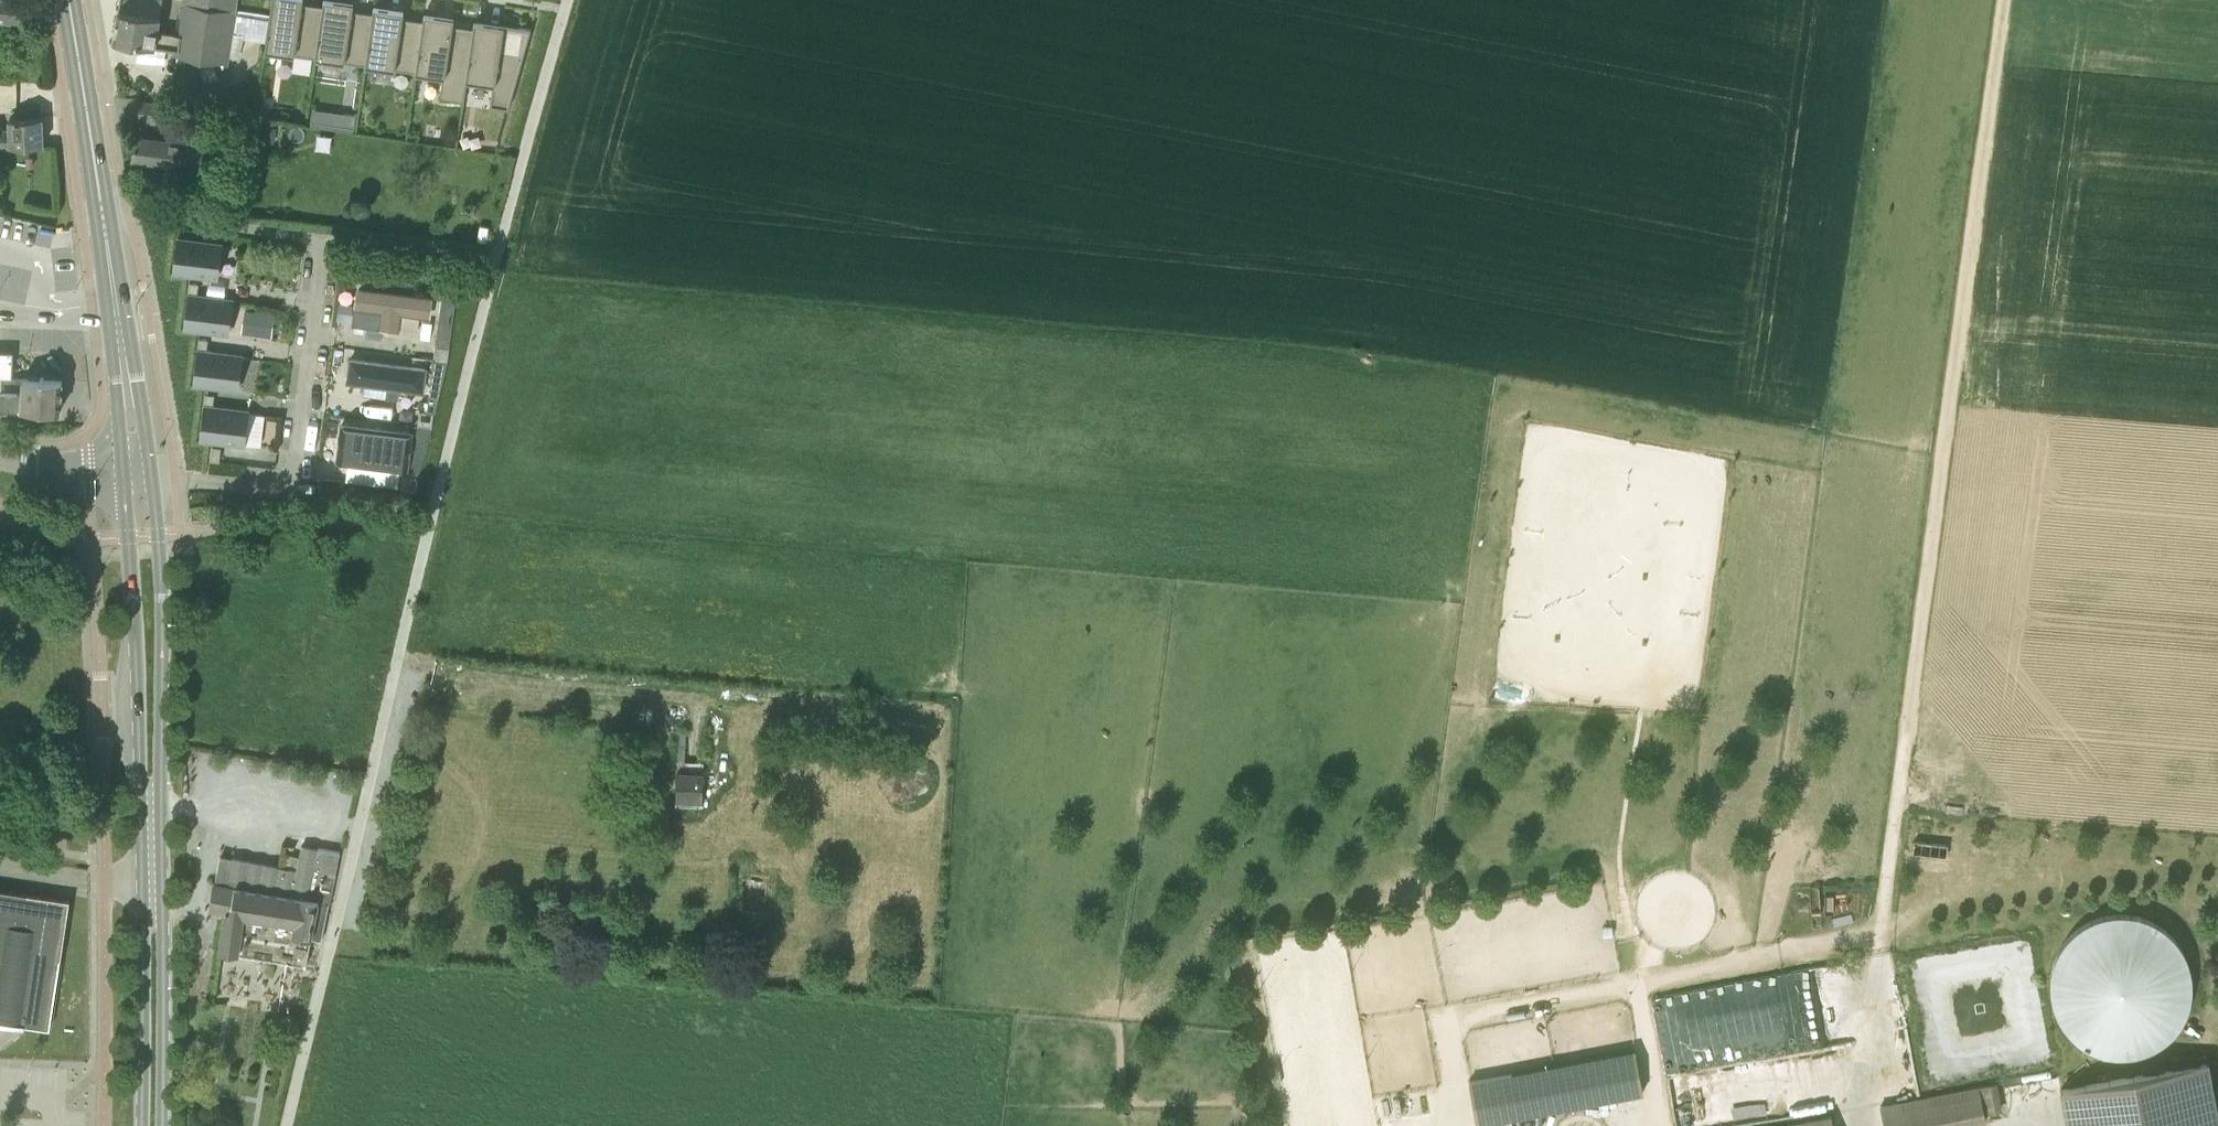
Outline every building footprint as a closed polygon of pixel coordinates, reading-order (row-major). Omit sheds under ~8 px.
[(24,23),(28,0),(0,0),(0,19),(24,23)] [(115,38),(179,48),(178,53),(226,61),(235,0),(187,0),(182,33),(159,29),(163,0),(121,0),(115,38)] [(264,50),(294,54),(302,0),(272,0),(264,50)] [(339,0),(323,0),(315,57),(344,61),(353,2),(339,0)] [(403,10),(373,5),(365,64),(394,69),(403,10)] [(453,17),(424,13),(415,72),(445,76),(453,17)] [(504,24),(474,20),(465,79),(495,84),(504,24)] [(133,117),(174,121),(176,106),(135,101),(133,117)] [(24,145),(43,144),(42,117),(8,118),(9,129),(0,129),(0,145),(24,145)] [(138,137),(135,158),(213,169),(216,147),(138,137)] [(177,239),(173,271),(191,273),(218,276),(223,245),(178,239),(177,239)] [(188,295),(197,296),(199,283),(190,282),(188,295)] [(352,308),(382,312),(380,328),(399,330),(401,314),(432,319),(436,294),(356,283),(352,308)] [(436,345),(450,347),(457,295),(443,293),(436,345)] [(197,296),(188,295),(184,326),(201,329),(229,332),(234,301),(197,296)] [(274,333),(276,309),(247,307),(245,330),(274,333)] [(198,351),(207,352),(208,339),(200,338),(198,351)] [(448,361),(450,347),(436,345),(434,359),(448,361)] [(21,391),(22,377),(13,377),(14,351),(0,351),(0,389),(21,391)] [(207,352),(198,351),(194,382),(207,384),(239,388),(243,356),(207,352)] [(348,381),(424,392),(427,368),(352,357),(348,381)] [(427,411),(434,412),(435,412),(448,361),(434,359),(427,411)] [(0,389),(0,407),(60,411),(62,380),(22,377),(21,391),(0,389)] [(204,406),(213,407),(215,394),(206,393),(204,406)] [(213,407),(204,406),(200,438),(213,439),(228,441),(245,443),(249,413),(249,412),(213,407)] [(427,411),(420,410),(418,424),(432,426),(434,412),(427,411)] [(403,429),(341,421),(338,442),(363,445),(360,461),(379,464),(382,446),(401,448),(403,429)] [(432,426),(418,424),(415,451),(425,452),(432,426)] [(219,460),(220,460),(222,447),(213,446),(211,459),(219,460)] [(403,489),(417,491),(419,477),(405,475),(403,489)] [(677,762),(675,805),(702,806),(704,764),(677,762)] [(319,901),(330,903),(331,903),(340,852),(319,848),(314,874),(222,858),(217,883),(216,882),(211,909),(228,912),(221,950),(307,965),(319,901)] [(25,1026),(26,1025),(52,1029),(72,900),(0,889),(0,1022),(25,1026)] [(2199,988),(2199,984),(2199,981),(2199,977),(2198,973),(2198,970),(2197,966),(2196,963),(2195,959),(2194,956),(2192,952),(2190,949),(2189,946),(2187,943),(2185,940),(2182,937),(2180,934),(2177,932),(2175,929),(2172,927),(2169,925),(2166,923),(2163,921),(2160,919),(2157,917),(2153,916),(2150,915),(2146,913),(2143,913),(2139,912),(2136,911),(2132,911),(2128,911),(2125,911),(2121,911),(2117,911),(2114,911),(2110,912),(2107,913),(2103,914),(2100,915),(2096,917),(2093,918),(2090,920),(2087,922),(2084,924),(2081,926),(2078,928),(2075,931),(2073,933),(2070,936),(2068,939),(2066,941),(2064,945),(2062,948),(2060,951),(2058,954),(2057,957),(2056,961),(2055,964),(2054,968),(2053,971),(2053,975),(2052,979),(2052,982),(2052,986),(2052,990),(2053,993),(2053,997),(2054,1000),(2055,1004),(2056,1007),(2057,1011),(2058,1014),(2060,1017),(2062,1021),(2064,1024),(2066,1027),(2068,1030),(2070,1033),(2073,1035),(2075,1038),(2078,1040),(2081,1042),(2084,1045),(2087,1047),(2090,1048),(2093,1050),(2096,1052),(2100,1053),(2103,1054),(2107,1055),(2110,1056),(2114,1057),(2117,1057),(2121,1058),(2125,1058),(2128,1058),(2132,1057),(2136,1057),(2139,1056),(2143,1056),(2146,1055),(2150,1054),(2153,1052),(2156,1051),(2160,1049),(2163,1048),(2166,1046),(2169,1044),(2172,1041),(2175,1039),(2177,1037),(2180,1034),(2182,1031),(2185,1028),(2187,1025),(2189,1022),(2190,1019),(2192,1016),(2194,1012),(2195,1009),(2196,1006),(2197,1002),(2198,999),(2198,995),(2199,991),(2199,988)] [(1474,1081),(1482,1125),(1486,1125),(1647,1096),(1639,1051),(1474,1081)] [(1991,1121),(1989,1110),(2005,1108),(2001,1080),(1882,1099),(1886,1125),(1961,1125),(1991,1121)] [(1829,1115),(1769,1125),(1831,1125),(1829,1115)]
